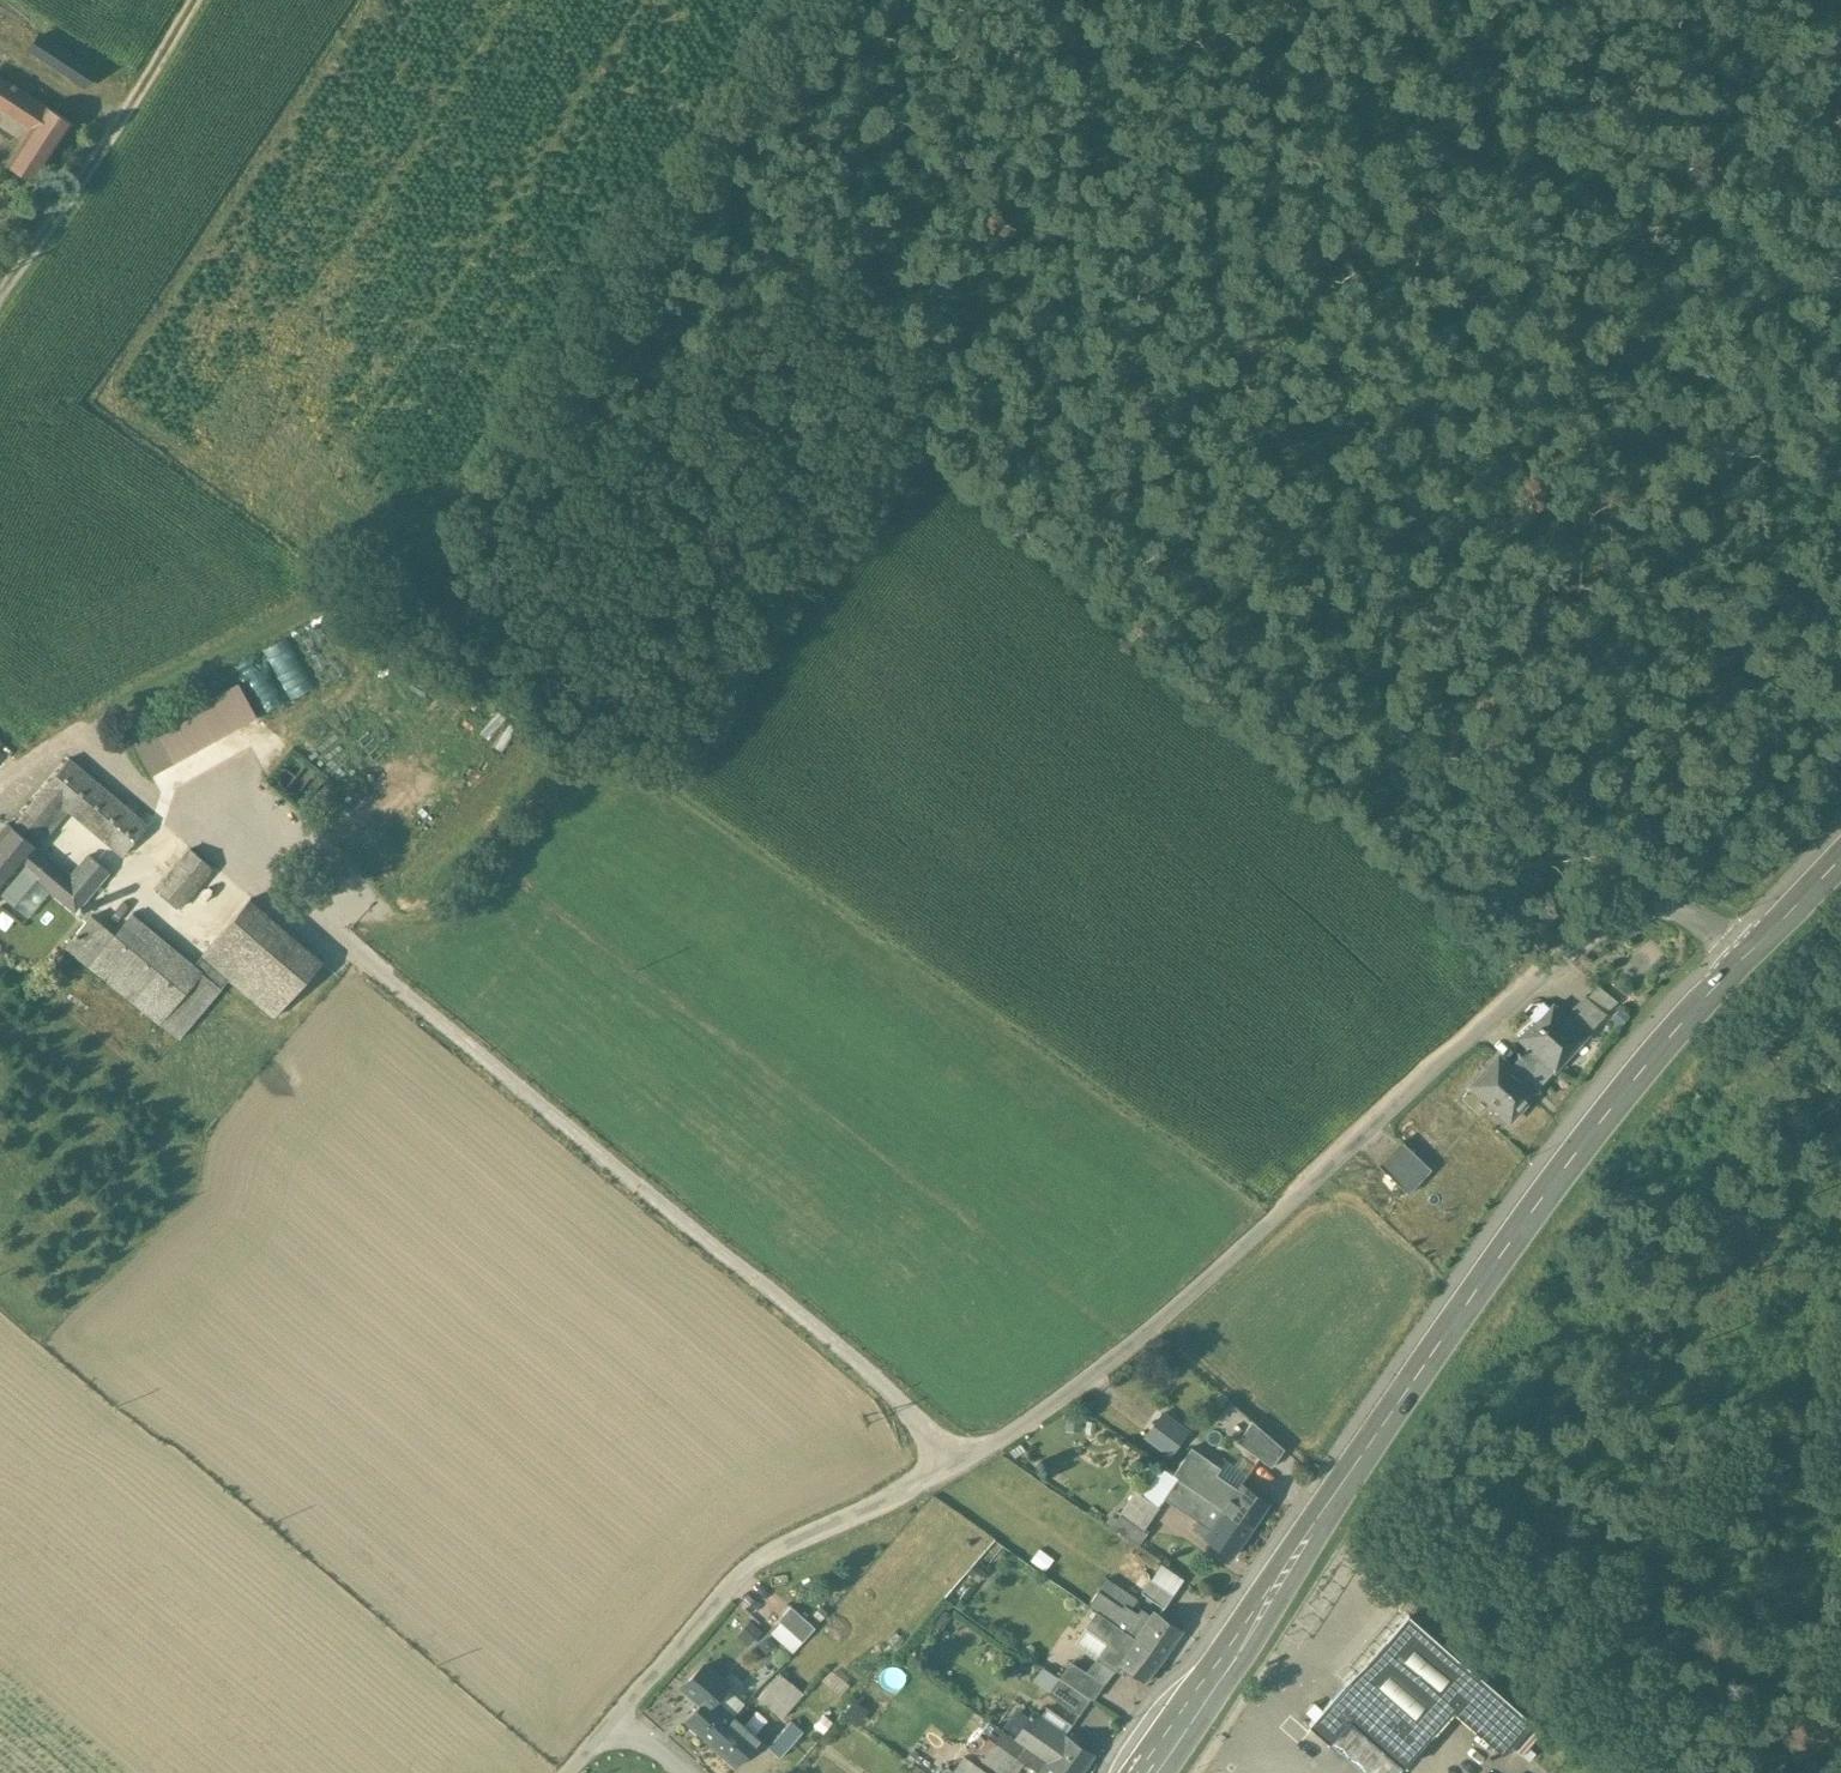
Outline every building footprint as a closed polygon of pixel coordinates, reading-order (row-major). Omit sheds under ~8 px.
[(99,71),(54,40),(41,58),(86,89),(99,71)] [(30,135),(9,167),(35,184),(74,124),(0,75),(0,116),(30,135)] [(251,686),(158,738),(175,768),(268,716),(251,686)] [(77,812),(99,787),(72,764),(18,828),(45,849),(77,812)] [(99,787),(77,812),(131,859),(153,833),(99,787)] [(10,821),(0,833),(0,902),(6,895),(45,849),(18,828),(10,821)] [(75,875),(45,849),(6,895),(36,921),(55,899),(79,920),(117,876),(93,855),(75,875)] [(167,891),(190,910),(217,876),(193,858),(167,891)] [(284,1016),(324,967),(251,909),(210,960),(156,916),(110,974),(178,1028),(171,1037),(194,1055),(248,987),(284,1016)] [(89,936),(77,949),(99,967),(110,954),(89,936)] [(1605,993),(1591,1008),(1610,1026),(1623,1010),(1605,993)] [(1591,1008),(1590,1008),(1570,1030),(1591,1049),(1611,1027),(1610,1026),(1591,1008)] [(1556,1017),(1542,1033),(1538,1030),(1522,1047),(1531,1055),(1530,1057),(1534,1061),(1527,1069),(1524,1066),(1522,1068),(1525,1071),(1516,1081),(1541,1104),(1540,1103),(1559,1082),(1560,1084),(1591,1049),(1570,1030),(1556,1017)] [(1516,1081),(1504,1071),(1478,1099),(1491,1111),(1490,1112),(1494,1115),(1502,1122),(1502,1121),(1508,1126),(1508,1129),(1509,1131),(1511,1132),(1513,1133),(1515,1134),(1517,1133),(1518,1132),(1520,1131),(1521,1128),(1521,1127),(1521,1126),(1541,1104),(1516,1081)] [(1491,1111),(1478,1099),(1467,1111),(1484,1126),(1494,1115),(1490,1112),(1491,1111)] [(1436,1183),(1408,1157),(1385,1181),(1413,1207),(1436,1183)] [(1191,1445),(1166,1426),(1149,1449),(1174,1468),(1191,1445)] [(1288,1462),(1256,1434),(1241,1455),(1276,1480),(1288,1462)] [(1224,1481),(1195,1460),(1176,1487),(1181,1491),(1205,1507),(1219,1487),(1220,1487),(1224,1481)] [(1220,1487),(1219,1487),(1205,1507),(1227,1522),(1241,1502),(1220,1487)] [(1205,1507),(1181,1491),(1166,1512),(1200,1535),(1196,1541),(1208,1549),(1227,1522),(1205,1507)] [(1274,1515),(1245,1495),(1241,1502),(1227,1522),(1255,1542),(1256,1542),(1274,1515)] [(1162,1520),(1138,1504),(1123,1527),(1146,1543),(1162,1520)] [(1255,1542),(1227,1522),(1208,1549),(1237,1569),(1255,1542)] [(1146,1543),(1123,1527),(1115,1539),(1143,1559),(1152,1547),(1146,1543)] [(1186,1591),(1164,1577),(1154,1593),(1176,1607),(1186,1591)] [(1154,1593),(1145,1587),(1136,1601),(1145,1607),(1154,1593)] [(1140,1612),(1109,1591),(1101,1604),(1125,1620),(1127,1618),(1134,1622),(1140,1612)] [(1176,1607),(1154,1593),(1145,1607),(1167,1621),(1176,1607)] [(1134,1622),(1127,1618),(1125,1620),(1101,1604),(1091,1617),(1123,1639),(1139,1650),(1154,1628),(1144,1621),(1141,1626),(1134,1622)] [(818,1641),(793,1619),(780,1633),(805,1655),(818,1641)] [(1185,1643),(1157,1623),(1154,1628),(1139,1650),(1167,1670),(1185,1643)] [(1313,1741),(1334,1758),(1354,1736),(1396,1772),(1417,1772),(1458,1726),(1487,1693),(1412,1628),(1313,1741)] [(1139,1650),(1123,1639),(1113,1654),(1118,1657),(1129,1665),(1139,1650)] [(1113,1654),(1105,1649),(1096,1662),(1109,1671),(1118,1657),(1113,1654)] [(1167,1670),(1139,1650),(1129,1665),(1121,1677),(1149,1696),(1167,1670)] [(1122,1689),(1099,1673),(1089,1687),(1112,1703),(1122,1689)] [(1026,1679),(1012,1675),(1008,1689),(1021,1693),(1026,1679)] [(730,1701),(705,1679),(686,1701),(704,1717),(710,1709),(717,1716),(730,1701)] [(807,1711),(781,1690),(761,1715),(787,1735),(807,1711)] [(1094,1714),(1063,1692),(1052,1708),(1083,1730),(1094,1714)] [(1487,1693),(1458,1726),(1507,1770),(1515,1761),(1515,1760),(1536,1737),(1487,1693)] [(704,1717),(686,1737),(712,1760),(736,1732),(717,1716),(710,1709),(704,1717)] [(1037,1729),(1019,1756),(1043,1772),(1097,1772),(1098,1771),(1069,1751),(1037,1729)] [(737,1732),(736,1732),(712,1760),(727,1772),(748,1772),(763,1755),(737,1732)] [(1536,1737),(1515,1760),(1515,1761),(1526,1771),(1547,1748),(1536,1737)] [(795,1738),(772,1763),(782,1772),(805,1748),(795,1738)] [(987,1772),(1019,1772),(997,1758),(987,1772)] [(1028,1763),(1021,1772),(1043,1772),(1028,1763)]
